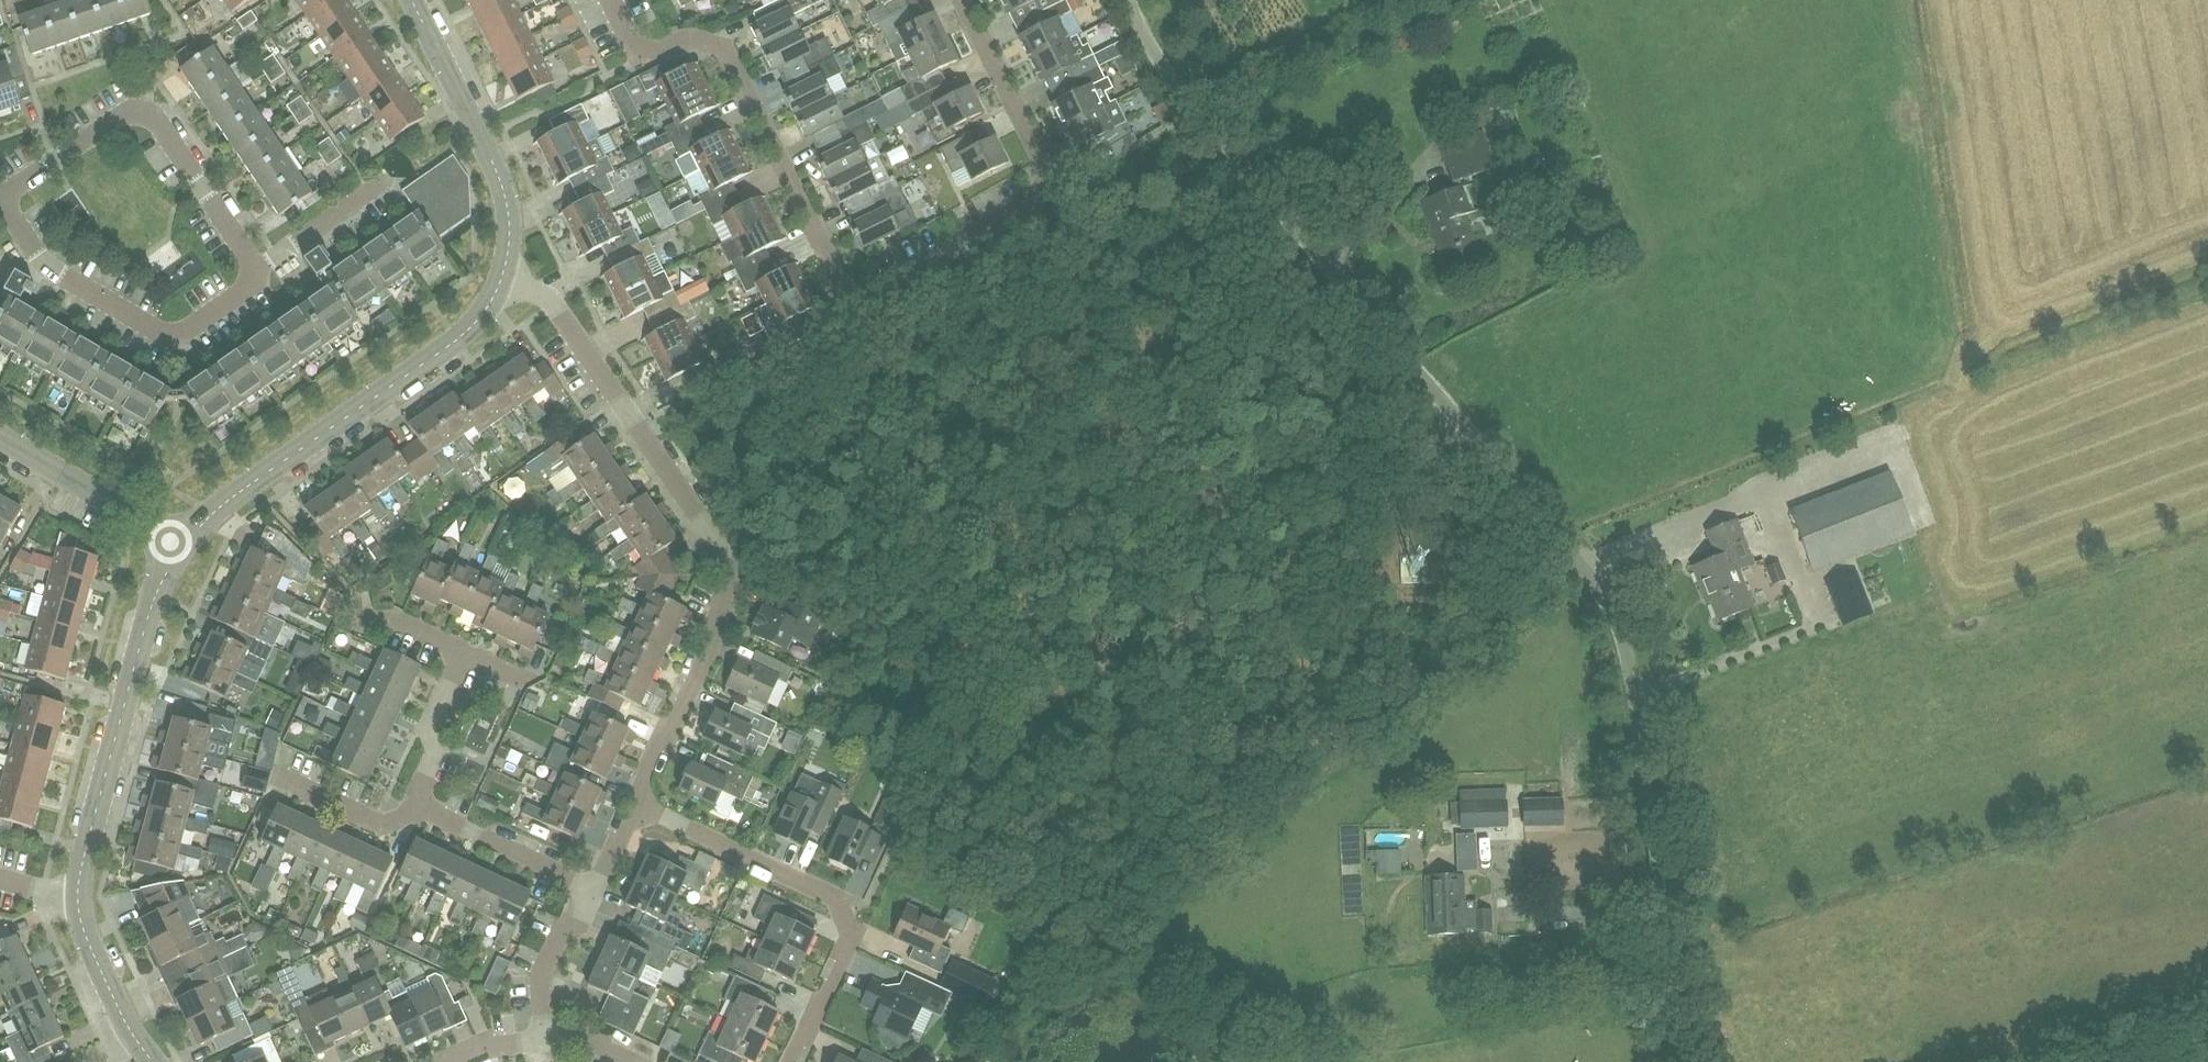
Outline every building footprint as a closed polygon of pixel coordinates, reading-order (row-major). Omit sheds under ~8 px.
[(103,30),(93,0),(73,0),(68,2),(80,38),(103,30)] [(128,22),(120,0),(93,0),(103,30),(128,22)] [(128,22),(152,14),(147,0),(120,0),(128,22)] [(188,30),(216,15),(208,0),(174,0),(172,1),(188,30)] [(233,12),(251,0),(225,0),(233,12)] [(329,0),(297,0),(307,15),(329,0)] [(355,13),(346,0),(329,0),(307,15),(321,36),(355,13)] [(507,0),(468,0),(476,16),(507,0)] [(521,14),(514,0),(507,0),(476,16),(484,33),(521,14)] [(682,8),(683,8),(682,7),(694,2),(693,0),(678,0),(682,8)] [(799,31),(792,16),(811,7),(807,0),(779,0),(774,2),(780,14),(751,28),(762,50),(799,31)] [(919,4),(917,0),(876,0),(880,7),(867,13),(874,27),(879,25),(919,4)] [(1065,0),(1000,0),(1007,14),(1035,0),(1041,12),(1065,0)] [(1069,40),(1058,19),(1072,12),(1066,0),(1065,0),(1041,12),(1047,24),(1019,38),(1030,60),(1070,40),(1069,40)] [(56,47),(80,38),(68,2),(44,10),(56,47)] [(896,61),(910,55),(945,38),(934,14),(926,18),(919,4),(879,25),(885,38),(896,61)] [(575,17),(569,6),(556,12),(557,13),(561,22),(562,24),(575,17)] [(32,55),(56,47),(44,10),(19,19),(32,55)] [(243,31),(258,20),(251,10),(236,20),(243,31)] [(335,57),(369,34),(355,13),(321,36),(335,57)] [(492,49),(529,31),(521,14),(484,33),(492,49)] [(562,24),(566,31),(579,25),(575,17),(562,24)] [(501,66),(538,48),(529,31),(492,49),(501,66)] [(808,69),(834,55),(826,38),(807,47),(799,31),(762,50),(773,71),(802,57),(808,69)] [(349,78),(383,55),(369,34),(335,57),(349,78)] [(1120,65),(1119,51),(1129,50),(1128,34),(1101,35),(1102,66),(1120,65)] [(576,52),(588,45),(584,36),(572,43),(576,52)] [(1075,79),(1100,67),(1088,44),(1083,47),(1077,36),(1069,40),(1070,40),(1030,60),(1040,81),(1069,67),(1075,79)] [(195,90),(227,68),(213,48),(219,44),(214,37),(200,46),(196,40),(176,54),(185,67),(181,69),(195,90)] [(908,102),(956,78),(956,77),(947,82),(941,69),(957,61),(945,38),(910,55),(915,67),(902,73),(908,85),(901,88),(908,102)] [(588,45),(576,52),(582,62),(593,56),(588,45)] [(21,105),(13,82),(26,77),(15,46),(2,51),(6,64),(0,66),(0,112),(21,105)] [(509,83),(546,65),(538,48),(501,66),(509,83)] [(280,64),(273,54),(258,64),(265,74),(280,64)] [(363,98),(397,76),(383,55),(349,78),(363,98)] [(795,116),(832,97),(824,82),(843,73),(834,55),(808,69),(813,80),(784,94),(795,116)] [(667,104),(706,85),(695,63),(677,72),(671,60),(639,76),(647,92),(658,86),(667,104)] [(228,70),(227,68),(195,90),(209,111),(241,89),(253,81),(240,62),(228,70)] [(265,74),(271,84),(286,74),(280,64),(265,74)] [(546,65),(509,83),(518,101),(555,82),(546,65)] [(1063,127),(1111,103),(1105,92),(1113,88),(1108,78),(1105,79),(1100,67),(1075,79),(1080,91),(1052,105),(1063,127)] [(377,119),(411,96),(397,76),(363,98),(377,119)] [(850,78),(833,85),(839,100),(856,92),(850,78)] [(956,78),(908,102),(905,103),(912,117),(922,112),(938,145),(955,136),(952,128),(982,113),(970,88),(963,91),(956,78)] [(672,143),(705,127),(699,115),(717,106),(706,85),(667,104),(676,122),(665,128),(672,143)] [(223,132),(255,110),(241,89),(209,111),(223,132)] [(308,105),(301,96),(287,106),(293,115),(308,105)] [(411,96),(377,119),(391,141),(425,118),(411,96)] [(840,135),(848,130),(832,97),(795,116),(806,138),(835,124),(840,135)] [(1133,134),(1116,101),(1111,103),(1063,127),(1074,149),(1102,135),(1109,148),(1133,134)] [(300,125),(315,115),(308,105),(293,115),(300,125)] [(587,144),(587,143),(578,126),(589,120),(582,105),(549,121),(555,133),(538,142),(548,163),(587,144)] [(238,153),(270,132),(255,110),(223,132),(238,153)] [(865,164),(857,148),(875,139),(867,121),(848,130),(840,135),(846,146),(817,160),(828,182),(865,164)] [(686,178),(739,152),(728,130),(711,139),(705,127),(672,143),(680,158),(677,160),(686,178)] [(252,174),(283,151),(270,132),(238,153),(252,174)] [(978,147),(971,133),(963,137),(940,149),(952,174),(966,168),(972,180),(1007,163),(995,138),(978,147)] [(1453,183),(1492,169),(1479,133),(1439,148),(1453,183)] [(314,147),(321,157),(336,147),(330,138),(314,147)] [(575,192),(607,176),(615,172),(607,156),(606,157),(597,138),(587,143),(587,144),(548,163),(559,185),(569,180),(575,192)] [(336,147),(321,157),(327,166),(342,156),(336,147)] [(283,151),(252,174),(267,196),(298,174),(284,153),(283,151)] [(706,210),(738,194),(732,182),(750,173),(739,152),(686,178),(695,196),(698,195),(706,210)] [(445,248),(438,239),(472,215),(470,178),(454,155),(403,191),(419,214),(336,272),(320,249),(305,260),(327,292),(184,392),(176,392),(170,393),(18,305),(32,281),(16,272),(0,299),(0,345),(149,431),(167,401),(176,400),(187,400),(207,429),(360,322),(353,312),(445,248)] [(873,201),(900,188),(894,175),(889,177),(879,157),(865,164),(828,182),(839,204),(867,190),(873,201)] [(312,194),(298,174),(267,196),(280,216),(312,194)] [(574,234),(613,215),(604,197),(615,191),(607,176),(575,192),(581,204),(563,213),(574,234)] [(1447,273),(1483,260),(1466,213),(1476,210),(1467,185),(1421,201),(1447,273)] [(900,188),(873,201),(879,212),(850,227),(861,249),(898,231),(890,214),(908,205),(900,188)] [(647,200),(662,230),(675,224),(660,194),(647,200)] [(722,244),(772,218),(762,197),(744,206),(738,194),(706,210),(713,225),(724,220),(733,237),(721,243),(722,244)] [(608,259),(648,238),(649,238),(642,225),(634,230),(633,227),(621,233),(613,215),(574,234),(584,255),(602,247),(608,259)] [(739,277),(771,261),(765,249),(783,240),(772,218),(722,244),(731,262),(739,277)] [(1495,222),(1483,227),(1489,242),(1501,238),(1495,222)] [(615,297),(665,272),(648,238),(608,259),(614,271),(604,276),(615,297)] [(199,255),(173,273),(183,286),(208,268),(199,255)] [(767,305),(806,285),(795,264),(777,273),(771,261),(739,277),(747,292),(758,287),(767,305)] [(649,322),(681,305),(665,272),(615,297),(625,318),(643,310),(649,322)] [(806,285),(767,305),(776,323),(765,328),(776,352),(809,336),(805,328),(787,337),(781,325),(817,307),(806,285)] [(681,305),(649,322),(655,334),(645,339),(656,360),(695,341),(686,323),(697,317),(693,310),(713,300),(709,292),(689,302),(681,305)] [(695,341),(656,360),(667,381),(684,373),(691,385),(722,369),(715,353),(704,359),(695,341)] [(501,371),(524,404),(537,422),(546,415),(533,397),(545,389),(552,398),(564,389),(545,362),(534,370),(523,356),(518,349),(509,356),(514,362),(501,371)] [(501,371),(497,364),(487,371),(492,378),(480,386),(502,419),(515,437),(516,436),(519,442),(522,439),(523,435),(521,432),(524,430),(511,412),(524,404),(501,371)] [(480,386),(475,379),(466,386),(470,393),(459,401),(476,427),(480,434),(481,434),(494,452),(503,445),(490,427),(502,419),(480,386)] [(476,427),(459,401),(454,394),(453,394),(449,388),(439,394),(444,401),(432,409),(454,442),(467,460),(476,454),(463,436),(476,427)] [(454,442),(432,409),(427,403),(418,409),(422,416),(410,425),(420,439),(409,447),(428,474),(439,467),(445,476),(454,469),(442,451),(454,442)] [(428,474),(409,447),(398,454),(388,440),(383,433),(374,440),(378,447),(366,455),(366,456),(389,488),(401,506),(411,500),(398,481),(410,473),(416,482),(428,474)] [(610,457),(617,453),(610,443),(603,448),(595,434),(580,444),(573,434),(545,453),(553,464),(544,470),(550,480),(569,467),(577,480),(610,457)] [(366,456),(366,455),(362,448),(352,455),(357,462),(345,470),(371,510),(379,521),(389,515),(376,497),(389,488),(366,456)] [(619,470),(610,457),(577,480),(559,492),(565,502),(584,489),(592,501),(625,479),(632,474),(625,465),(619,470)] [(360,518),(371,510),(345,470),(335,477),(340,484),(328,492),(350,525),(363,543),(364,543),(376,560),(385,554),(375,540),(374,541),(371,537),(372,537),(360,518)] [(1813,573),(1914,534),(1890,473),(1790,512),(1813,573)] [(607,523),(646,495),(640,487),(633,491),(625,479),(592,501),(574,514),(580,523),(599,511),(607,523)] [(350,525),(328,492),(323,486),(314,492),(318,499),(305,508),(316,522),(304,530),(324,557),(335,549),(341,559),(351,552),(338,533),(350,525)] [(629,540),(662,518),(669,513),(662,504),(655,508),(646,495),(607,523),(595,531),(602,541),(620,528),(629,540)] [(23,510),(0,496),(0,548),(23,510)] [(662,518),(629,540),(611,553),(617,562),(635,550),(643,561),(634,568),(641,578),(680,574),(663,550),(677,540),(684,535),(677,525),(670,530),(662,518)] [(1754,607),(1739,570),(1754,564),(1737,521),(1707,533),(1717,559),(1693,568),(1703,595),(1708,593),(1718,621),(1754,607)] [(51,572),(91,583),(98,558),(78,552),(80,537),(62,533),(51,572)] [(1756,558),(1769,558),(1768,539),(1756,539),(1756,558)] [(440,600),(453,571),(440,565),(449,545),(438,540),(429,560),(428,560),(412,595),(426,602),(422,610),(433,614),(436,607),(437,607),(440,600)] [(460,618),(464,611),(480,575),(467,568),(476,548),(466,543),(456,564),(456,563),(453,571),(440,600),(453,606),(450,613),(460,618)] [(16,558),(28,565),(33,556),(21,548),(16,558)] [(240,573),(276,590),(283,576),(303,585),(308,575),(288,566),(288,565),(252,549),(245,563),(238,559),(233,570),(240,573)] [(484,629),(504,586),(491,580),(500,559),(490,554),(480,575),(464,611),(477,617),(474,624),(484,629)] [(16,558),(10,568),(22,574),(28,565),(16,558)] [(85,607),(91,583),(51,572),(45,596),(85,607)] [(1843,626),(1873,615),(1857,572),(1826,583),(1843,626)] [(297,599),(276,590),(240,573),(234,587),(227,583),(222,594),(229,597),(265,613),(272,600),(292,609),(297,599)] [(505,648),(508,640),(525,604),(511,598),(520,578),(510,573),(504,586),(484,629),(498,635),(494,643),(505,648)] [(638,618),(674,634),(681,621),(688,624),(693,614),(686,610),(667,601),(680,574),(641,578),(637,588),(649,594),(643,608),(623,598),(618,608),(638,618)] [(508,640),(522,647),(518,654),(529,659),(532,651),(533,652),(549,616),(535,609),(544,589),(534,584),(525,604),(508,640)] [(343,595),(330,589),(321,610),(333,616),(343,595)] [(78,631),(85,607),(45,596),(39,620),(78,631)] [(246,642),(271,653),(286,623),(265,613),(229,597),(223,611),(216,607),(211,618),(218,621),(218,622),(249,636),(246,642)] [(11,613),(14,603),(0,599),(0,600),(0,610),(11,613)] [(809,645),(822,618),(794,605),(788,619),(764,608),(752,633),(786,650),(793,637),(809,645)] [(3,637),(11,613),(0,610),(0,635),(3,637)] [(682,638),(674,634),(638,618),(632,631),(612,622),(607,632),(627,642),(663,658),(670,644),(677,648),(682,638)] [(72,655),(78,631),(39,620),(32,645),(72,655)] [(271,653),(246,642),(244,647),(213,633),(206,647),(199,643),(194,654),(201,658),(237,674),(252,680),(257,683),(264,669),(271,653)] [(671,661),(663,658),(627,642),(621,655),(601,646),(596,656),(616,666),(652,682),(658,668),(666,672),(671,661)] [(65,680),(72,655),(32,645),(25,670),(65,680)] [(794,668),(772,658),(756,650),(749,664),(740,660),(728,686),(766,704),(778,678),(787,683),(794,668)] [(375,674),(409,690),(420,667),(385,651),(379,664),(360,655),(355,665),(374,674),(375,674)] [(252,680),(237,674),(201,658),(195,671),(188,667),(183,678),(190,681),(190,682),(226,698),(232,684),(253,693),(256,685),(257,683),(252,680)] [(660,685),(652,682),(616,666),(610,679),(590,670),(585,680),(595,685),(589,697),(619,711),(625,699),(641,706),(647,692),(655,696),(660,685)] [(399,713),(409,690),(375,674),(374,674),(369,687),(349,678),(344,688),(364,697),(399,713)] [(19,720),(59,730),(66,705),(26,695),(19,720)] [(353,719),(388,736),(399,713),(364,697),(358,709),(339,700),(331,696),(326,707),(338,712),(353,720),(353,719)] [(777,724),(751,711),(734,703),(727,717),(716,712),(703,738),(740,755),(746,741),(765,750),(777,724)] [(167,745),(205,754),(209,740),(230,746),(237,721),(210,714),(207,727),(174,718),(170,733),(162,731),(159,742),(167,745)] [(582,739),(618,755),(624,742),(632,745),(637,735),(629,731),(594,714),(587,729),(567,719),(562,729),(582,739)] [(343,742),(378,758),(388,736),(353,719),(353,720),(348,732),(328,723),(323,733),(327,735),(343,742)] [(52,755),(59,730),(19,720),(13,744),(52,755)] [(625,758),(618,755),(582,739),(576,752),(555,743),(550,753),(576,765),(606,780),(613,765),(621,769),(625,758)] [(332,765),(367,782),(378,758),(343,742),(337,755),(317,746),(313,756),(332,765)] [(46,779),(52,755),(13,744),(6,768),(46,779)] [(227,760),(205,754),(167,745),(163,759),(155,757),(152,768),(160,770),(193,779),(191,785),(218,792),(220,785),(198,779),(202,765),(224,771),(227,760)] [(570,776),(576,765),(550,753),(545,766),(565,775),(559,789),(538,779),(534,789),(554,799),(590,815),(596,802),(604,805),(609,795),(601,791),(570,776)] [(755,776),(725,762),(718,776),(692,763),(679,790),(715,806),(722,792),(743,802),(747,792),(754,795),(761,780),(754,777),(755,776)] [(267,783),(270,773),(248,767),(243,787),(264,793),(267,783)] [(46,779),(6,768),(0,791),(0,793),(40,803),(46,779)] [(810,831),(822,836),(843,793),(847,785),(835,780),(831,788),(822,783),(819,789),(800,780),(774,834),(802,847),(810,831)] [(218,792),(191,785),(189,791),(157,782),(153,797),(145,795),(142,807),(150,809),(188,818),(192,804),(213,810),(218,792)] [(1462,828),(1507,826),(1506,790),(1461,791),(1462,828)] [(40,803),(0,793),(0,819),(33,828),(40,803)] [(895,832),(907,806),(902,804),(903,801),(887,793),(873,822),(877,823),(867,829),(845,818),(827,858),(855,871),(860,859),(874,866),(887,839),(885,838),(889,829),(895,832)] [(597,819),(590,815),(554,799),(547,812),(527,803),(522,813),(543,823),(542,823),(578,840),(585,826),(592,829),(597,819)] [(1524,823),(1562,822),(1562,800),(1524,801),(1524,823)] [(285,852),(301,817),(278,806),(262,841),(275,847),(266,866),(276,871),(285,852)] [(209,824),(188,818),(150,809),(146,823),(138,821),(135,832),(143,834),(181,844),(185,829),(206,835),(209,824)] [(301,817),(285,852),(298,858),(289,877),(299,882),(308,862),(324,827),(301,817)] [(308,862),(321,868),(311,888),(322,892),(331,873),(347,838),(324,827),(308,862)] [(202,850),(181,844),(143,834),(139,848),(131,846),(128,857),(136,860),(174,870),(178,855),(200,861),(202,850)] [(331,873),(343,879),(334,898),(344,903),(354,883),(370,848),(347,838),(331,873)] [(423,886),(439,851),(416,841),(400,875),(413,881),(404,901),(414,906),(423,886)] [(227,842),(224,855),(233,857),(236,845),(227,842)] [(370,848),(354,883),(366,889),(357,909),(367,914),(376,894),(377,894),(393,859),(370,848)] [(1401,874),(1400,850),(1375,851),(1376,875),(1401,874)] [(446,897),(462,862),(439,851),(423,886),(436,892),(427,912),(437,916),(446,897)] [(637,880),(677,899),(683,885),(700,893),(711,870),(680,856),(675,868),(648,856),(637,880)] [(469,907),(485,872),(462,862),(446,897),(459,903),(450,922),(460,927),(469,907)] [(491,918),(508,883),(485,872),(469,907),(481,913),(472,933),(483,938),(492,918),(491,918)] [(1465,913),(1464,876),(1426,877),(1428,935),(1466,933),(1466,931),(1476,931),(1476,933),(1492,932),(1491,910),(1475,911),(1475,913),(1465,913)] [(672,910),(677,899),(637,880),(626,905),(637,910),(632,921),(688,947),(693,935),(686,932),(686,931),(678,927),(681,919),(679,913),(672,910)] [(151,943),(188,926),(188,925),(200,920),(190,897),(184,881),(131,892),(143,918),(140,920),(151,943)] [(491,918),(492,918),(504,924),(495,943),(505,948),(514,929),(515,929),(531,894),(508,883),(491,918)] [(765,939),(804,958),(816,933),(813,932),(819,919),(795,909),(764,895),(754,918),(771,926),(765,939)] [(941,974),(952,951),(941,946),(950,927),(908,907),(894,937),(915,947),(909,959),(941,974)] [(190,973),(223,958),(211,933),(195,941),(188,926),(151,943),(155,953),(153,954),(152,956),(157,967),(159,967),(183,957),(190,973)] [(26,956),(17,936),(0,943),(0,969),(26,956)] [(419,956),(423,947),(400,936),(395,945),(419,956)] [(643,937),(637,949),(611,937),(600,961),(639,980),(656,988),(673,951),(661,945),(664,940),(655,936),(652,941),(643,937)] [(793,982),(804,958),(765,939),(758,953),(750,949),(745,960),(735,955),(729,967),(761,982),(767,970),(793,982)] [(379,965),(373,953),(365,957),(371,970),(371,969),(379,965)] [(36,976),(26,956),(0,969),(0,993),(36,976)] [(353,989),(370,1025),(391,1015),(390,1011),(382,994),(371,969),(371,970),(365,957),(356,961),(367,983),(353,989)] [(223,959),(223,958),(190,973),(198,990),(177,1000),(188,1023),(239,999),(229,977),(231,976),(223,959)] [(639,980),(600,961),(588,985),(610,995),(597,1020),(634,1036),(650,1001),(633,993),(639,980)] [(332,999),(348,1035),(370,1025),(353,989),(343,967),(334,971),(345,993),(332,999)] [(985,1005),(996,981),(972,970),(961,994),(985,1005)] [(953,993),(919,978),(906,972),(900,985),(886,987),(874,981),(863,1004),(880,1012),(874,1025),(880,1028),(879,1030),(879,1032),(878,1034),(879,1036),(879,1038),(880,1041),(881,1043),(882,1044),(884,1046),(885,1047),(887,1048),(889,1049),(892,1050),(894,1050),(897,1050),(899,1049),(902,1048),(904,1047),(906,1046),(908,1043),(909,1041),(909,1040),(906,1039),(920,1008),(941,1017),(953,993)] [(411,1001),(428,1037),(450,1027),(442,1010),(455,1004),(442,977),(436,974),(427,978),(433,991),(411,1001)] [(767,1038),(779,1012),(770,1008),(775,993),(759,986),(736,975),(725,998),(737,1004),(729,1020),(767,1038)] [(10,1013),(45,996),(36,976),(0,993),(10,1013)] [(318,1029),(326,1046),(348,1035),(332,999),(328,989),(305,1000),(304,997),(291,1003),(306,1035),(318,1029)] [(428,1037),(411,1001),(406,992),(393,999),(389,990),(382,994),(390,1011),(391,1015),(406,1047),(428,1037)] [(19,1033),(54,1016),(45,996),(10,1013),(19,1032),(19,1033)] [(464,1011),(474,1006),(469,996),(459,1001),(464,1011)] [(239,1000),(239,999),(188,1023),(199,1046),(213,1040),(218,1052),(253,1036),(237,1001),(239,1000)] [(19,1032),(6,1038),(16,1058),(14,1059),(16,1061),(32,1061),(28,1053),(44,1046),(64,1037),(54,1016),(19,1033),(19,1032)] [(722,1037),(709,1031),(698,1055),(714,1061),(744,1061),(745,1059),(751,1061),(756,1061),(767,1038),(729,1020),(722,1037)] [(265,1057),(276,1052),(269,1038),(255,1045),(232,1055),(235,1061),(267,1061),(265,1057)] [(28,1053),(32,1061),(40,1061),(50,1058),(44,1046),(28,1053)] [(874,1054),(874,1053),(862,1048),(857,1061),(892,1061),(874,1054)]
